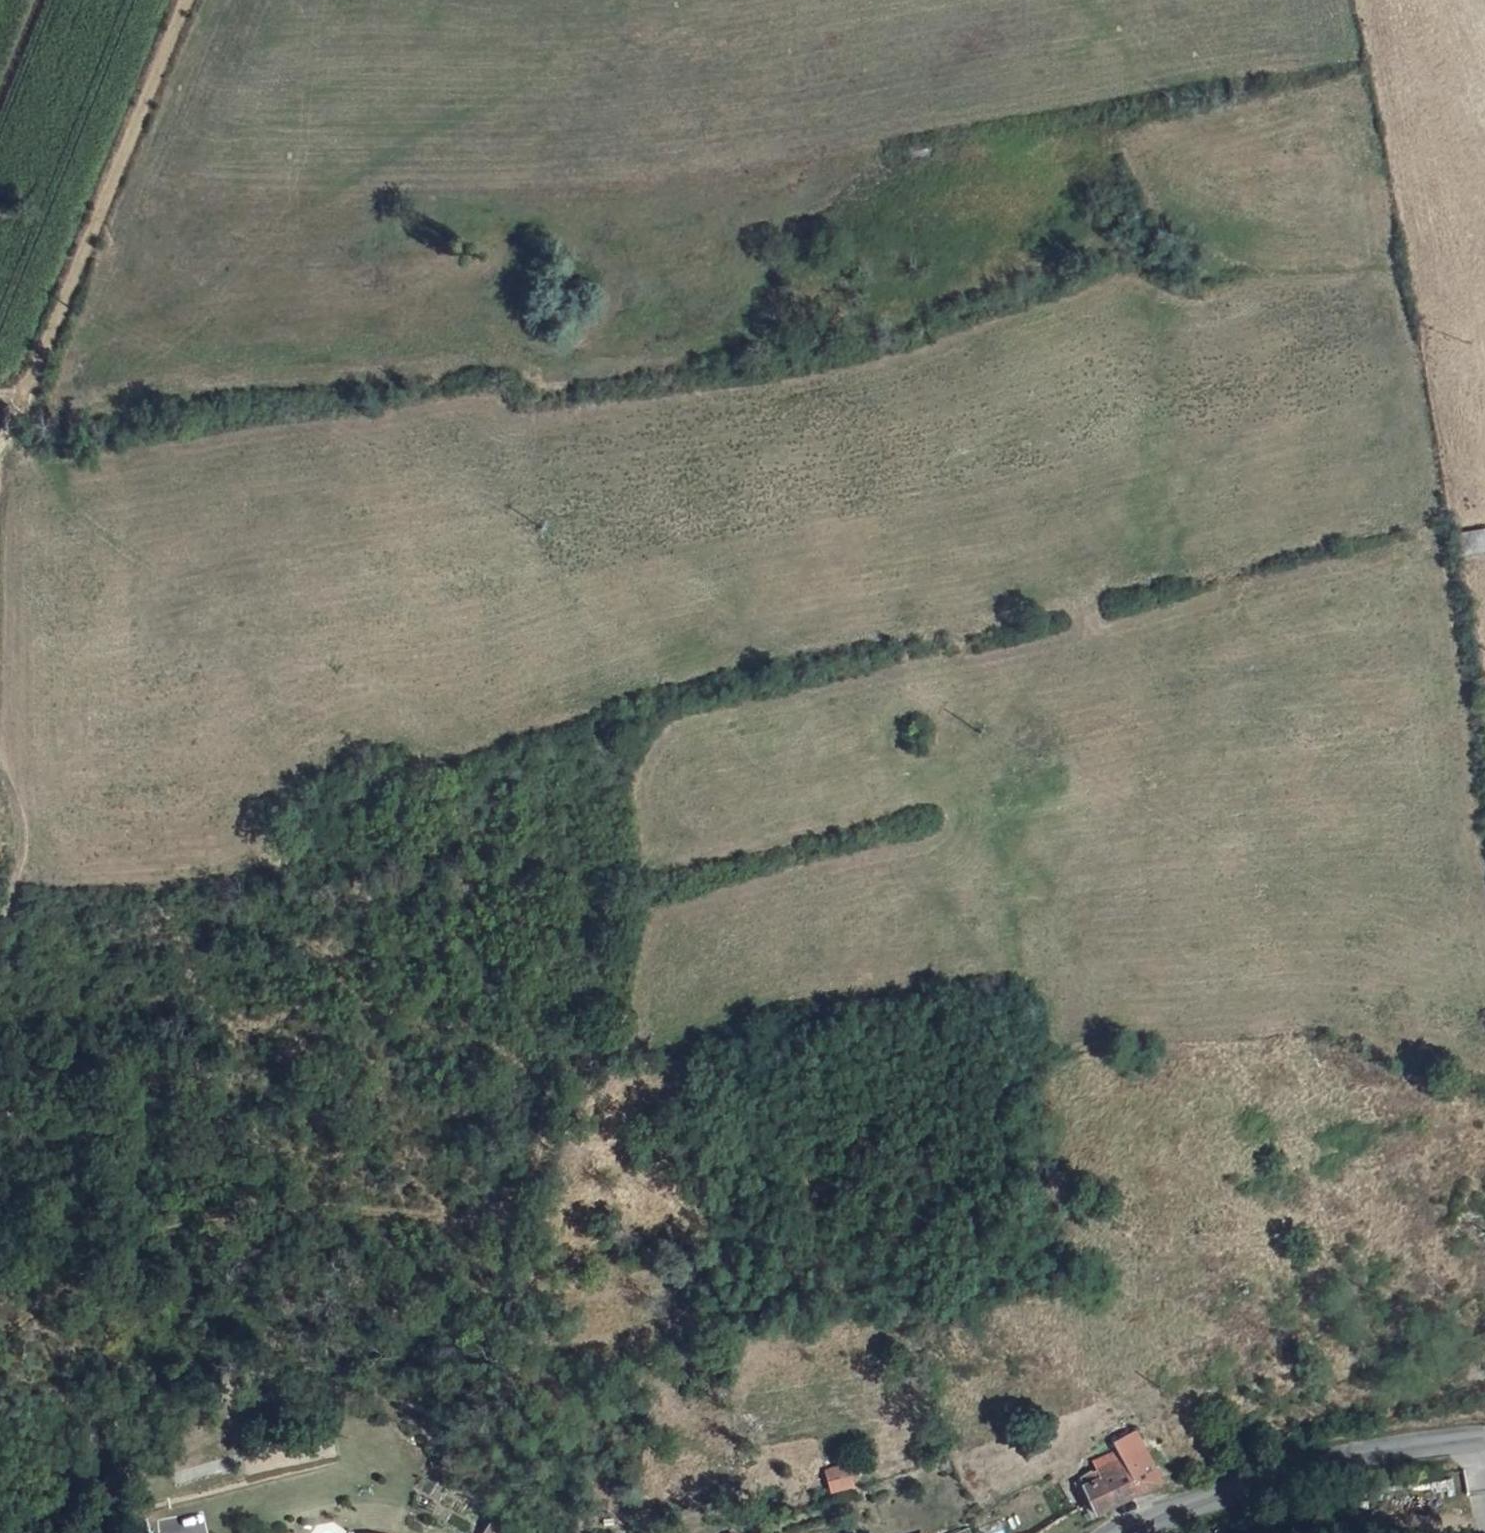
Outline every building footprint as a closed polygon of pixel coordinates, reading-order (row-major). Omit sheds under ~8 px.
[(1157,1488),(1136,1433),(1117,1440),(1120,1448),(1095,1457),(1100,1468),(1084,1474),(1098,1510),(1124,1500),(1157,1488)] [(820,1469),(825,1494),(852,1489),(846,1463),(820,1469)] [(486,1532),(528,1532),(496,1516),(486,1532)]
